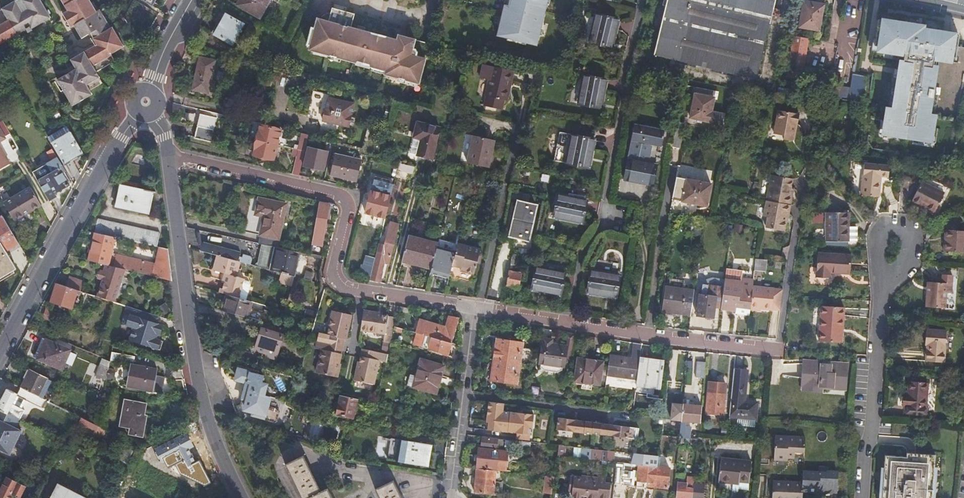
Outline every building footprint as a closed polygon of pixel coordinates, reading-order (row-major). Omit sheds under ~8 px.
[(31,28),(32,29),(51,18),(40,0),(23,0),(28,10),(23,12),(16,1),(2,9),(10,22),(0,27),(0,45),(31,28)] [(16,1),(23,12),(28,10),(23,0),(17,0),(16,1)] [(72,73),(59,81),(73,106),(92,95),(89,91),(102,84),(96,73),(114,62),(111,55),(124,47),(114,29),(111,30),(100,11),(97,12),(90,0),(62,0),(69,11),(63,14),(71,28),(75,26),(82,39),(90,35),(95,32),(102,43),(97,46),(72,60),(78,70),(85,82),(79,85),(72,73)] [(162,8),(167,0),(148,0),(162,8)] [(260,16),(269,0),(240,0),(238,4),(260,16)] [(508,6),(505,5),(498,35),(538,45),(548,0),(510,0),(508,6)] [(757,79),(776,0),(667,0),(654,54),(757,79)] [(821,30),(825,4),(805,0),(804,0),(799,26),(821,30)] [(411,45),(413,38),(396,33),(395,37),(351,25),(355,12),(332,6),(331,9),(322,15),(321,17),(319,17),(310,47),(356,61),(356,59),(369,63),(369,64),(384,69),(383,73),(415,82),(423,55),(417,53),(413,46),(411,45)] [(0,10),(0,27),(10,22),(2,9),(0,10)] [(592,41),(611,46),(617,18),(597,13),(592,41)] [(212,32),(232,43),(243,24),(226,14),(220,24),(217,22),(212,32)] [(924,25),(879,18),(874,49),(901,53),(897,81),(889,80),(885,107),(889,108),(884,135),(931,142),(935,115),(931,114),(938,67),(934,66),(935,58),(956,61),(960,34),(923,28),(924,25)] [(90,35),(97,46),(102,43),(95,32),(90,35)] [(801,79),(809,38),(794,35),(787,77),(801,79)] [(427,42),(413,38),(411,45),(413,46),(417,53),(423,55),(427,42)] [(192,89),(207,93),(215,61),(199,57),(192,89)] [(487,105),(503,109),(505,101),(508,102),(511,88),(510,88),(513,72),(493,68),(486,97),(489,97),(487,105)] [(78,70),(72,73),(79,85),(85,82),(78,70)] [(579,103),(598,108),(604,80),(585,75),(579,103)] [(690,118),(723,125),(725,115),(712,113),(716,92),(696,88),(690,118)] [(792,91),(779,89),(777,97),(791,99),(792,91)] [(324,120),(349,126),(355,104),(329,98),(324,120)] [(782,139),(792,140),(794,124),(797,125),(798,115),(778,111),(774,134),(783,136),(782,139)] [(211,142),(217,117),(199,113),(193,138),(211,142)] [(408,153),(418,155),(422,139),(426,124),(417,122),(408,153)] [(684,124),(677,122),(673,138),(681,139),(684,124)] [(422,139),(418,155),(430,158),(438,127),(426,124),(422,139)] [(278,144),(285,146),(287,140),(279,138),(281,129),(260,125),(257,140),(278,144)] [(653,145),(662,147),(664,133),(634,126),(631,140),(632,141),(653,145)] [(50,140),(52,143),(70,132),(69,130),(50,140)] [(63,164),(82,153),(70,132),(52,143),(63,164)] [(466,163),(488,168),(494,140),(473,135),(466,163)] [(567,164),(586,168),(592,140),(573,135),(567,164)] [(681,139),(673,138),(671,148),(679,150),(681,139)] [(278,144),(257,140),(253,155),(275,160),(278,144)] [(649,164),(653,145),(632,141),(627,160),(649,164)] [(10,164),(0,147),(0,170),(10,164)] [(304,167),(323,172),(328,152),(308,147),(304,167)] [(299,149),(293,173),(299,174),(304,150),(299,149)] [(66,172),(53,150),(47,153),(52,161),(32,173),(49,200),(56,196),(54,193),(68,186),(68,184),(69,183),(64,173),(66,172)] [(330,175),(358,181),(363,160),(335,154),(330,175)] [(658,166),(649,164),(627,160),(623,180),(635,182),(636,181),(644,183),(643,184),(654,186),(658,166)] [(864,193),(882,195),(885,175),(892,176),(893,165),(869,162),(864,193)] [(415,166),(399,163),(397,170),(413,174),(415,166)] [(795,179),(774,174),(766,216),(770,217),(768,227),(786,231),(790,214),(791,214),(794,196),(792,195),(795,179)] [(685,179),(676,178),(672,197),(682,199),(681,201),(706,206),(711,184),(685,179)] [(365,212),(385,218),(391,196),(394,184),(374,179),(365,212)] [(116,206),(148,214),(153,192),(121,185),(116,206)] [(14,219),(39,204),(29,186),(3,202),(14,219)] [(913,188),(911,206),(925,208),(925,210),(925,211),(936,212),(938,190),(913,188)] [(535,194),(524,191),(522,198),(534,200),(535,194)] [(553,216),(581,221),(585,201),(557,196),(553,216)] [(265,216),(259,243),(263,243),(277,246),(283,215),(279,214),(282,203),(258,198),(255,214),(265,216)] [(509,237),(526,241),(535,203),(518,200),(509,237)] [(329,205),(320,203),(313,244),(316,244),(315,247),(322,248),(328,212),(329,205)] [(849,210),(830,210),(829,239),(851,240),(851,239),(858,240),(859,225),(851,225),(849,225),(849,210)] [(0,215),(0,241),(5,250),(18,242),(2,214),(0,215)] [(98,219),(94,232),(116,237),(157,247),(160,233),(98,219)] [(390,263),(400,226),(391,224),(386,245),(381,244),(376,269),(373,268),(370,279),(378,282),(381,282),(384,271),(382,271),(384,261),(390,263)] [(963,245),(963,232),(946,230),(944,252),(963,253),(963,245)] [(116,237),(94,232),(88,260),(107,264),(127,270),(172,281),(168,249),(160,247),(156,264),(112,252),(116,237)] [(420,239),(410,236),(404,258),(414,261),(420,239)] [(439,243),(420,239),(414,261),(423,263),(422,267),(432,269),(438,247),(439,243)] [(16,268),(5,250),(0,241),(0,278),(16,268)] [(205,243),(204,251),(218,255),(220,248),(205,243)] [(295,277),(302,252),(277,246),(263,243),(257,266),(295,277)] [(481,250),(459,244),(457,251),(454,265),(462,267),(462,270),(476,273),(481,250)] [(457,251),(438,247),(432,269),(431,273),(451,278),(454,265),(457,251)] [(220,248),(218,255),(238,261),(240,253),(220,248)] [(817,276),(830,278),(831,272),(851,273),(852,255),(819,252),(817,276)] [(227,274),(222,292),(228,294),(238,297),(244,279),(237,277),(241,262),(238,261),(218,255),(213,270),(227,274)] [(767,260),(755,258),(754,271),(765,272),(767,260)] [(127,270),(107,264),(101,280),(103,280),(97,296),(113,301),(115,302),(127,270)] [(532,288),(561,293),(564,273),(537,267),(532,288)] [(509,270),(506,285),(518,288),(522,273),(517,272),(513,271),(509,270)] [(742,272),(726,270),(725,280),(722,308),(721,310),(736,312),(736,314),(750,316),(750,307),(752,286),(753,281),(742,280),(742,272)] [(589,292),(617,297),(620,277),(593,272),(589,292)] [(281,284),(292,287),(294,278),(284,275),(281,284)] [(69,277),(66,286),(81,291),(83,282),(69,277)] [(715,307),(722,308),(725,280),(712,279),(703,282),(702,295),(700,295),(698,316),(714,317),(715,307)] [(928,305),(947,307),(948,292),(952,292),(953,283),(930,281),(928,305)] [(66,286),(57,283),(51,301),(72,308),(77,294),(79,295),(79,297),(84,298),(81,306),(88,308),(93,295),(81,291),(66,286)] [(784,291),(752,286),(750,307),(781,311),(783,297),(784,291)] [(672,288),(670,312),(691,315),(694,291),(672,288)] [(247,318),(252,301),(238,297),(228,294),(223,311),(247,318)] [(821,340),(841,342),(842,329),(844,329),(846,307),(824,305),(821,340)] [(156,324),(159,316),(127,306),(121,323),(133,327),(129,340),(159,350),(162,342),(158,340),(155,339),(160,325),(156,324)] [(316,372),(336,376),(339,363),(338,363),(346,327),(347,327),(350,314),(333,310),(327,333),(319,332),(315,348),(321,349),(316,372)] [(395,327),(396,318),(378,314),(378,313),(364,310),(360,328),(384,333),(382,341),(391,343),(391,342),(395,327)] [(418,334),(452,343),(460,318),(450,315),(447,326),(420,320),(416,333),(418,334)] [(283,335),(285,329),(264,323),(256,350),(269,353),(268,356),(276,359),(280,347),(290,349),(293,338),(283,335)] [(928,362),(945,363),(948,331),(928,330),(927,345),(929,345),(928,362)] [(573,360),(576,334),(568,333),(566,346),(552,344),(544,342),(543,342),(540,362),(542,363),(541,366),(545,370),(557,371),(562,369),(563,366),(564,366),(565,358),(573,360)] [(448,354),(452,343),(418,334),(416,342),(421,344),(420,347),(430,350),(430,348),(448,354)] [(521,364),(534,365),(536,351),(524,349),(525,343),(498,339),(495,360),(521,364)] [(37,360),(62,369),(70,350),(46,340),(37,360)] [(640,359),(642,344),(633,343),(631,359),(611,356),(608,374),(638,379),(640,359)] [(379,359),(387,361),(389,355),(363,348),(359,367),(357,367),(354,378),(373,383),(379,359)] [(112,352),(111,359),(131,364),(127,387),(152,392),(153,387),(163,390),(166,377),(156,375),(157,369),(134,364),(136,356),(112,352)] [(207,354),(206,361),(217,363),(218,357),(207,354)] [(576,380),(600,384),(603,362),(579,358),(576,380)] [(409,385),(436,393),(444,367),(422,359),(417,376),(411,375),(409,385)] [(665,363),(640,359),(638,379),(637,386),(662,389),(665,363)] [(107,380),(110,363),(105,360),(103,365),(100,364),(95,376),(107,380)] [(521,364),(495,360),(492,381),(518,384),(521,364)] [(696,377),(705,378),(707,363),(698,362),(696,377)] [(832,368),(805,365),(802,392),(822,394),(823,391),(846,394),(850,366),(832,364),(832,368)] [(250,371),(238,368),(236,376),(240,381),(246,382),(241,398),(247,400),(244,408),(245,409),(253,411),(252,415),(263,418),(262,419),(274,422),(276,420),(279,411),(278,409),(267,406),(269,397),(262,395),(265,386),(260,385),(262,376),(249,373),(250,371)] [(734,369),(730,416),(756,419),(757,402),(745,401),(747,370),(734,369)] [(30,370),(21,387),(47,400),(49,401),(58,384),(30,370)] [(101,391),(104,380),(91,377),(88,388),(101,391)] [(905,406),(927,408),(929,383),(911,382),(909,396),(905,395),(905,406)] [(0,401),(0,409),(21,419),(25,410),(22,409),(13,404),(17,396),(26,400),(42,408),(47,400),(21,387),(18,394),(7,390),(1,402),(0,401)] [(705,422),(722,424),(725,394),(709,392),(705,422)] [(22,409),(26,400),(17,396),(13,404),(22,409)] [(334,414),(354,419),(357,404),(366,406),(367,402),(342,396),(341,399),(337,399),(334,414)] [(129,434),(143,437),(147,415),(144,415),(147,403),(125,399),(119,426),(130,428),(129,434)] [(517,433),(516,441),(531,442),(532,427),(534,427),(536,414),(505,410),(505,403),(489,401),(487,430),(517,433)] [(684,404),(681,438),(689,439),(691,427),(687,427),(687,421),(701,422),(702,406),(694,405),(688,405),(684,404)] [(0,409),(0,449),(11,455),(23,431),(18,428),(22,420),(21,419),(0,409)] [(631,426),(559,418),(558,430),(594,434),(594,433),(630,437),(631,426)] [(187,432),(156,448),(157,450),(155,451),(160,461),(164,459),(168,467),(175,463),(180,473),(205,486),(211,483),(200,459),(196,461),(190,448),(194,446),(187,432)] [(796,457),(798,436),(778,434),(776,458),(789,459),(789,454),(795,454),(795,456),(796,457)] [(807,437),(798,436),(796,457),(806,457),(807,437)] [(516,441),(483,437),(482,447),(497,449),(497,446),(531,450),(532,443),(531,442),(516,441)] [(405,463),(428,467),(432,445),(408,441),(405,463)] [(559,445),(558,456),(565,457),(567,446),(559,445)] [(480,448),(478,467),(498,469),(508,471),(511,451),(480,448)] [(601,461),(609,461),(614,462),(615,452),(584,448),(583,458),(601,459),(601,461)] [(637,454),(635,464),(641,465),(650,466),(659,467),(660,456),(637,454)] [(937,457),(907,454),(906,457),(885,455),(882,497),(934,497),(937,457)] [(309,497),(333,497),(328,488),(321,491),(304,455),(285,464),(302,497),(307,497),(309,497)] [(720,480),(740,483),(740,481),(751,482),(753,461),(722,457),(720,480)] [(618,462),(615,484),(623,485),(624,479),(644,481),(644,485),(664,487),(666,468),(659,467),(650,466),(641,465),(635,464),(626,463),(618,462)] [(792,497),(803,497),(803,491),(805,491),(820,492),(820,489),(837,490),(838,471),(828,470),(828,467),(818,467),(818,472),(805,471),(804,482),(793,481),(792,497)] [(475,493),(494,494),(496,471),(478,469),(475,493)] [(544,493),(552,494),(555,476),(547,475),(544,493)] [(612,483),(606,482),(606,477),(599,477),(599,478),(582,477),(581,479),(570,478),(570,486),(573,486),(573,497),(610,497),(612,483)] [(16,496),(20,497),(25,487),(26,487),(18,483),(8,478),(0,492),(0,497),(15,497),(16,496)] [(394,480),(375,489),(380,497),(402,497),(394,480)] [(793,481),(774,480),(773,497),(792,497),(793,481)] [(693,485),(679,483),(678,497),(692,497),(693,485)] [(694,497),(706,497),(707,486),(695,484),(694,497)] [(58,485),(51,497),(83,497),(58,485)]
